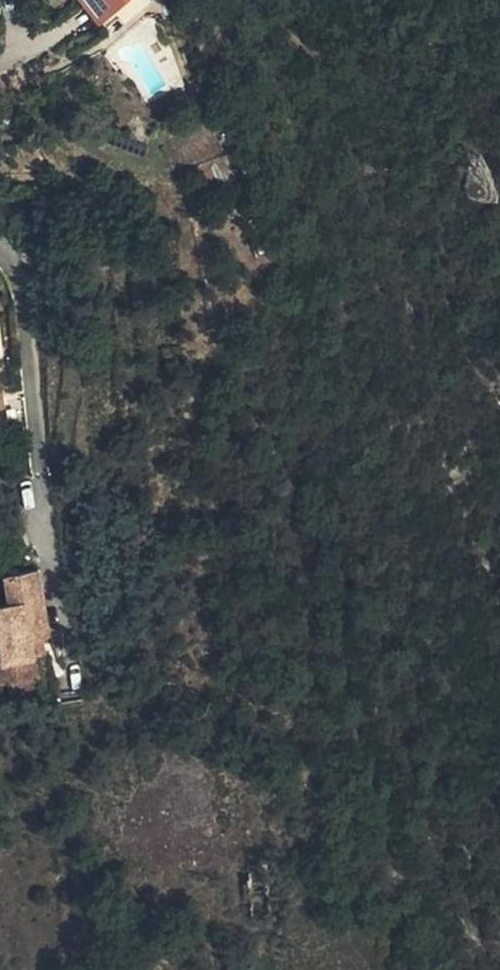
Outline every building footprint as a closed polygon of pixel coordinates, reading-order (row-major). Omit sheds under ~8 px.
[(126,0),(89,0),(92,3),(105,19),(126,0)] [(100,24),(105,19),(92,3),(86,8),(100,24)] [(39,652),(34,637),(43,632),(50,630),(31,567),(0,576),(0,580),(7,603),(0,606),(0,631),(15,681),(45,672),(39,652)] [(15,681),(0,631),(0,682),(1,686),(15,681)] [(34,637),(39,652),(48,648),(43,632),(34,637)] [(48,683),(45,672),(15,681),(18,691),(48,683)]
